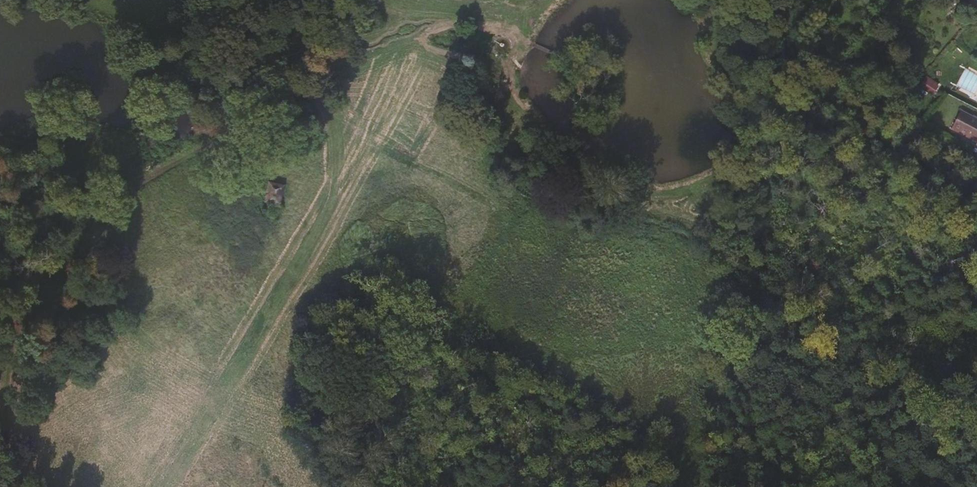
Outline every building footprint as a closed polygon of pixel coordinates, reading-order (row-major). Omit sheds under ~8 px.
[(966,4),(974,10),(976,7),(976,0),(969,0),(966,4)] [(926,75),(919,87),(933,96),(940,83),(926,75)] [(959,113),(950,130),(976,143),(976,122),(959,113)] [(277,203),(280,187),(269,185),(266,201),(277,203)]
